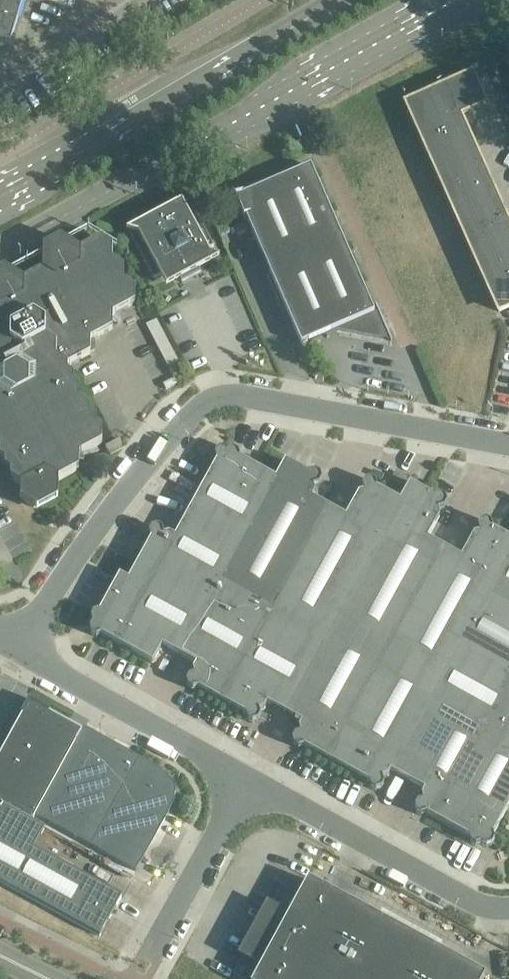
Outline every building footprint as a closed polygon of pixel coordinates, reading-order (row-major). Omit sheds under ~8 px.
[(9,45),(23,0),(0,0),(0,42),(9,45)] [(407,105),(419,132),(458,115),(458,116),(483,104),(471,77),(407,105)] [(419,132),(441,183),(480,166),(458,116),(458,115),(419,132)] [(377,306),(372,308),(311,166),(276,181),(275,179),(235,197),(244,218),(301,345),(308,342),(306,338),(328,328),(390,340),(391,341),(392,341),(377,306)] [(441,183),(453,209),(492,191),(480,166),(441,183)] [(453,209),(464,234),(503,217),(492,191),(453,209)] [(182,201),(126,231),(131,232),(129,233),(154,279),(160,276),(166,287),(180,279),(181,282),(200,272),(199,269),(220,258),(211,255),(208,250),(214,247),(190,201),(184,204),(182,201)] [(476,260),(508,245),(508,230),(503,217),(464,234),(476,260)] [(5,462),(5,468),(10,472),(10,479),(20,485),(20,501),(37,512),(58,500),(58,481),(79,470),(79,456),(101,444),(102,430),(90,422),(90,408),(78,401),(79,387),(67,380),(68,367),(90,355),(90,341),(112,329),(112,315),(135,303),(135,289),(124,281),(124,268),(112,261),(112,247),(100,240),(80,251),(63,240),(42,252),(42,271),(24,281),(7,271),(0,274),(0,459),(5,462)] [(487,286),(508,276),(508,245),(476,260),(487,286)] [(487,286),(499,312),(508,307),(508,276),(487,286)] [(125,448),(120,439),(105,447),(110,456),(125,448)] [(252,723),(258,722),(261,717),(259,711),(264,710),(268,704),(302,723),(298,728),(300,734),(295,736),(292,741),(293,746),(298,749),(304,747),(369,783),(370,788),(375,791),(381,790),(384,785),(382,779),(388,777),(391,772),(424,790),(421,796),(423,801),(417,803),(414,808),(416,813),(421,816),(427,815),(469,838),(471,844),(476,846),(481,845),(486,847),(492,846),(494,841),(493,835),(508,806),(508,538),(492,529),(491,524),(486,521),(480,522),(478,527),(479,533),(473,535),(461,558),(427,540),(440,516),(438,511),(444,509),(447,504),(445,499),(440,496),(435,497),(409,484),(400,501),(377,488),(375,483),(370,480),(365,482),(362,487),(364,492),(358,494),(345,517),(312,499),(315,493),(313,487),(319,486),(322,481),(320,475),(315,473),(310,474),(285,461),(275,478),(240,459),(238,453),(233,451),(228,452),(223,449),(217,451),(214,455),(215,460),(193,503),(175,536),(169,533),(163,535),(162,529),(157,526),(152,529),(149,534),(151,539),(128,580),(120,575),(99,612),(94,614),(91,619),(92,624),(90,629),(91,635),(96,637),(102,636),(153,664),(162,646),(196,664),(193,670),(194,676),(189,677),(186,682),(188,688),(193,690),(198,689),(246,715),(247,721),(252,723)] [(0,756),(0,801),(33,819),(82,732),(61,720),(61,721),(41,709),(42,707),(30,699),(21,715),(22,716),(0,756)] [(172,782),(168,779),(169,777),(111,745),(110,747),(97,740),(98,738),(84,730),(36,817),(136,872),(176,800),(174,799),(175,793),(175,788),(172,782)] [(11,888),(99,937),(116,907),(121,898),(33,849),(44,829),(0,805),(0,882),(11,888)] [(233,977),(237,978),(484,978),(485,976),(308,880),(298,898),(281,889),(233,977)]
